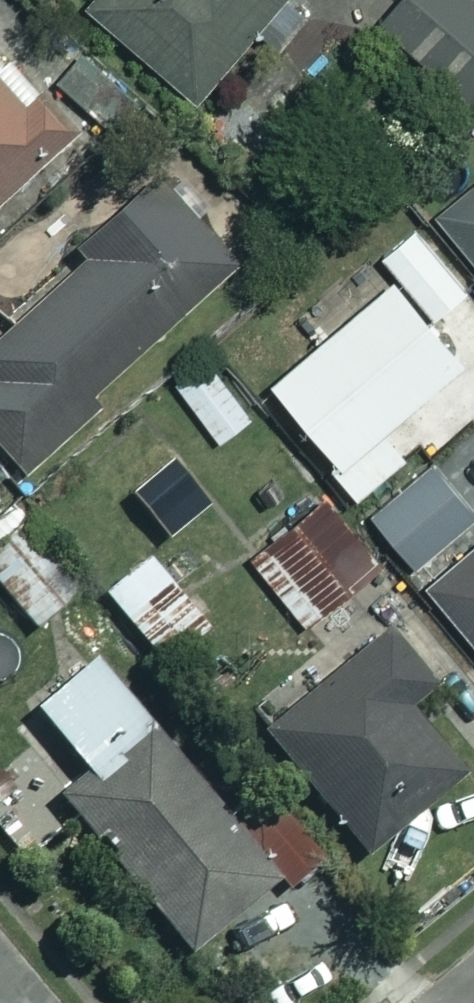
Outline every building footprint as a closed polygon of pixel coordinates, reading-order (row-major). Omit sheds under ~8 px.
[(182,95),(280,0),(91,0),(182,95)] [(379,16),(463,97),(473,85),(473,0),(395,0),(379,16)] [(121,79),(79,45),(52,78),(94,112),(121,79)] [(0,51),(0,199),(74,127),(0,51)] [(435,207),(473,258),(473,176),(435,207)] [(153,184),(0,333),(0,449),(17,467),(228,261),(153,184)] [(384,261),(432,317),(470,284),(422,229),(384,261)] [(341,459),(459,356),(381,264),(349,292),(314,252),(274,287),(317,336),(270,377),(341,459)] [(190,482),(165,454),(111,503),(136,531),(190,482)] [(435,461),(372,512),(413,563),(473,513),(473,509),(435,461)] [(377,560),(323,496),(250,557),(304,621),(377,560)] [(0,526),(0,590),(26,628),(74,596),(17,514),(0,526)] [(429,579),(473,635),(473,542),(429,579)] [(193,612),(146,552),(105,584),(152,644),(193,612)] [(431,680),(389,626),(261,724),(357,849),(456,773),(402,701),(431,680)] [(226,816),(102,650),(36,699),(92,774),(64,795),(178,948),(272,879),(226,816)] [(27,735),(0,757),(0,766),(23,796),(55,771),(27,735)] [(272,879),(280,889),(329,853),(274,780),(226,816),(272,879)]
